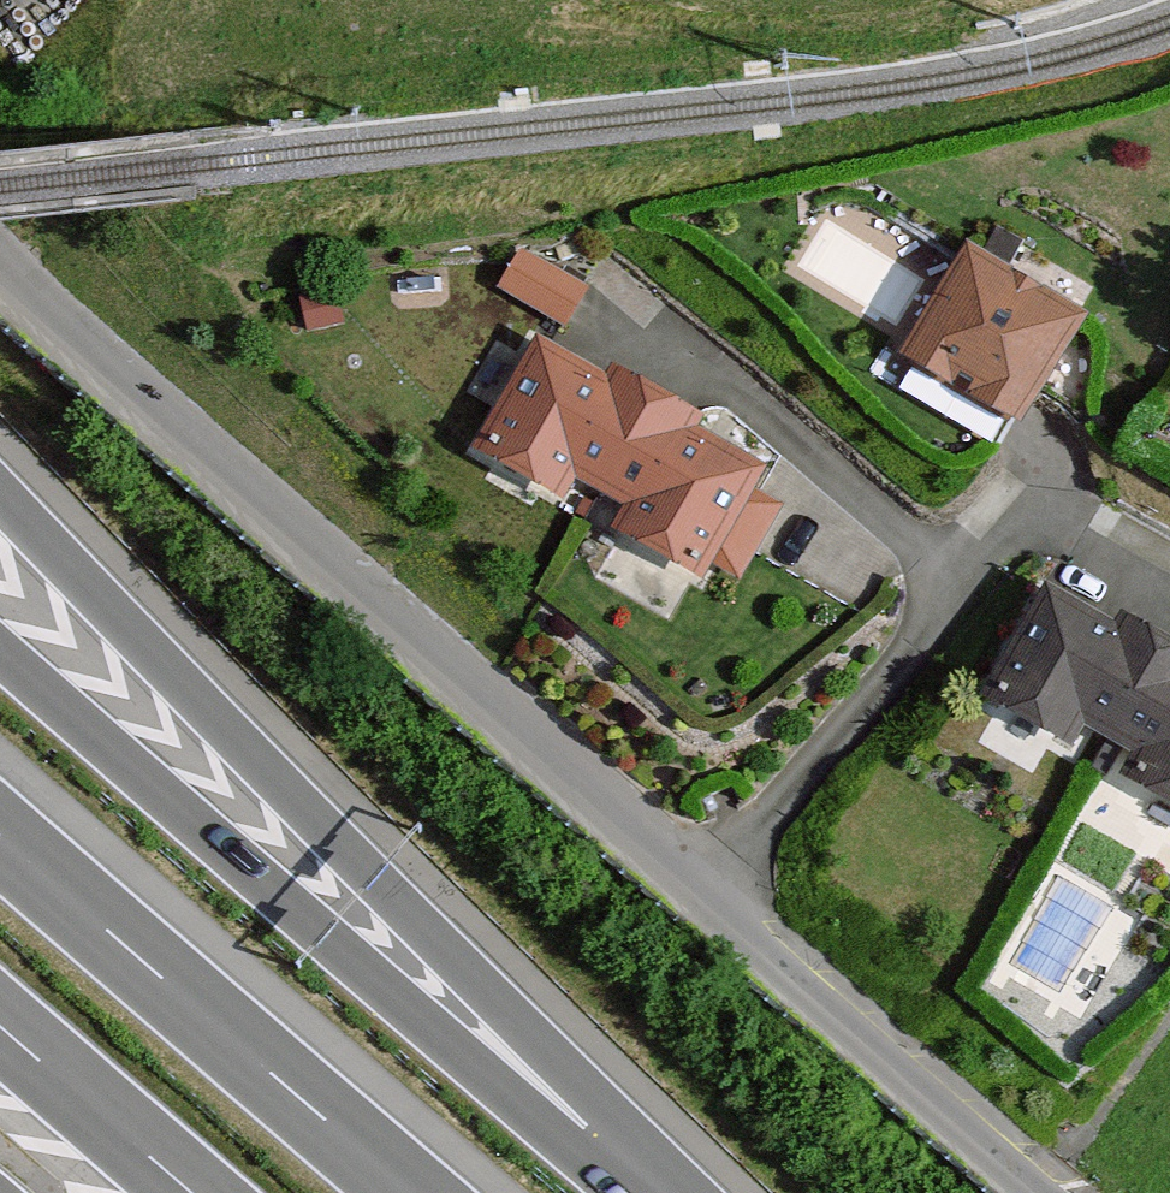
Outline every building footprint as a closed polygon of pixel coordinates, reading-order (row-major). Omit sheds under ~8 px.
[(1092,311),(968,244),(909,353),(1032,420),(1092,311)] [(586,286),(512,253),(495,290),(569,324),(586,286)] [(612,374),(538,336),(480,447),(573,495),(581,479),(631,504),(620,524),(739,586),(781,505),(752,491),(767,462),(694,424),(702,409),(617,364),(612,374)] [(1032,575),(972,682),(1081,743),(1091,726),(1151,760),(1141,777),(1169,794),(1169,638),(1124,612),(1118,623),(1032,575)]
